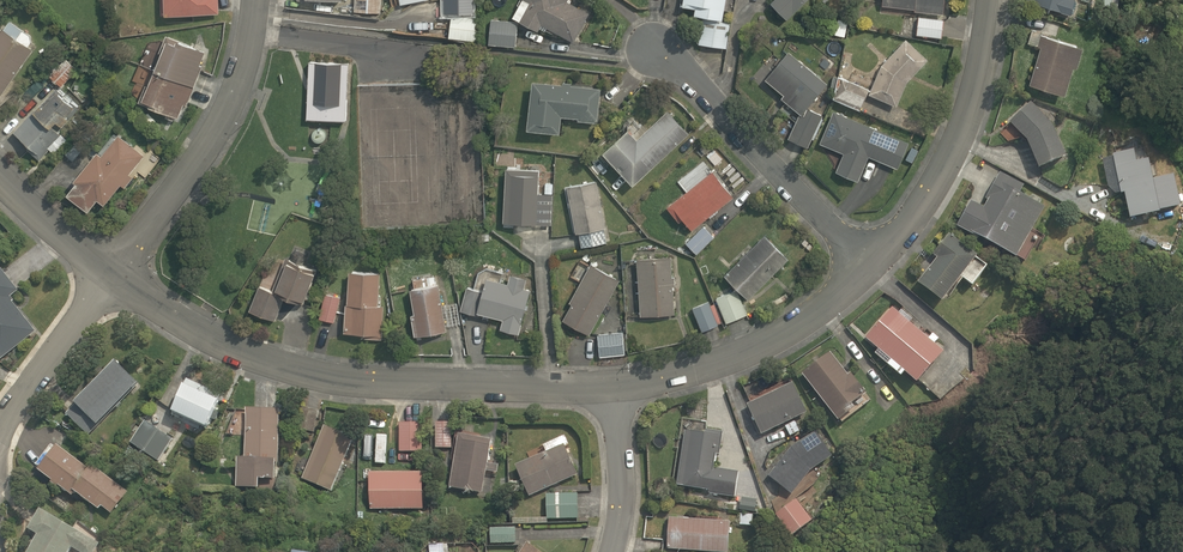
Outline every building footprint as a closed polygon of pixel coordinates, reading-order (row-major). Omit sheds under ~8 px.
[(219,14),(218,0),(160,0),(161,15),(219,14)] [(354,11),(381,13),(381,0),(355,0),(354,11)] [(538,31),(539,28),(545,30),(546,27),(573,42),(589,13),(568,1),(568,0),(521,0),(512,16),(538,31)] [(726,0),(682,0),(681,6),(695,8),(693,14),(722,19),(726,0)] [(769,2),(787,21),(808,0),(771,0),(769,2)] [(881,5),(914,7),(914,11),(943,13),(943,0),(881,0),(881,5)] [(1036,2),(1071,12),(1074,0),(1037,0),(1036,2)] [(943,17),(918,14),(916,35),(942,37),(943,17)] [(448,37),(477,41),(480,19),(451,15),(448,37)] [(489,44),(515,47),(518,22),(491,19),(489,44)] [(698,43),(727,48),(731,23),(703,19),(698,43)] [(2,26),(0,29),(0,91),(3,93),(34,47),(2,26)] [(161,52),(147,85),(145,85),(138,102),(164,112),(162,116),(173,120),(174,116),(178,118),(184,103),(187,105),(202,66),(200,65),(205,52),(166,35),(159,52),(161,52)] [(1079,65),(1083,48),(1040,37),(1028,83),(1066,93),(1073,64),(1079,65)] [(928,61),(905,40),(882,64),(871,95),(897,105),(908,80),(928,61)] [(807,147),(822,115),(807,108),(827,83),(788,51),(764,78),(783,94),(781,98),(800,114),(787,138),(807,147)] [(41,159),(83,110),(86,107),(62,86),(79,68),(68,59),(50,78),(57,84),(13,135),(41,159)] [(346,121),(349,63),(309,61),(308,87),(306,119),(346,121)] [(869,90),(841,78),(832,99),(860,111),(869,90)] [(562,84),(532,80),(526,128),(559,132),(561,116),(577,118),(577,120),(595,122),(595,120),(597,120),(600,88),(571,85),(571,82),(562,82),(562,84)] [(1051,123),(1030,101),(1010,121),(1026,140),(1038,168),(1065,157),(1051,123)] [(632,184),(689,133),(668,110),(636,138),(628,129),(602,151),(632,184)] [(908,142),(833,110),(819,143),(843,153),(835,171),(858,181),(869,156),(897,168),(908,142)] [(325,132),(324,130),(322,128),(319,128),(317,128),(315,129),(313,131),(312,133),(312,135),(312,137),(313,139),(314,141),(316,142),(319,142),(321,142),(323,141),(325,139),(326,137),(326,134),(325,132)] [(101,154),(97,151),(73,179),(76,182),(66,193),(88,210),(97,199),(104,204),(120,184),(125,187),(133,177),(129,174),(145,155),(118,133),(101,154)] [(1159,210),(1180,205),(1174,174),(1152,179),(1148,159),(1136,162),(1134,150),(1113,155),(1120,193),(1124,193),(1129,218),(1159,212),(1159,210)] [(539,169),(505,168),(502,222),(551,225),(553,194),(544,194),(538,193),(539,169)] [(692,230),(733,197),(712,171),(666,206),(678,222),(683,219),(692,230)] [(1016,257),(1044,207),(1019,193),(1023,185),(1000,173),(985,198),(988,200),(983,208),(971,200),(956,226),(975,236),(976,235),(1016,257)] [(596,181),(566,186),(575,233),(578,232),(581,247),(607,242),(604,227),(605,227),(596,181)] [(544,194),(553,194),(553,183),(545,183),(544,194)] [(697,254),(714,237),(703,225),(686,243),(697,254)] [(764,234),(724,274),(748,298),(789,258),(764,234)] [(942,301),(977,255),(949,234),(933,254),(937,257),(917,282),(942,301)] [(271,291),(259,285),(249,310),(275,320),(284,297),(303,304),(317,270),(303,265),(307,254),(295,249),(291,260),(285,258),(271,291)] [(671,256),(637,258),(640,316),(675,314),(673,286),(675,286),(675,276),(672,276),(671,256)] [(589,334),(620,280),(590,263),(569,302),(571,303),(562,319),(589,334)] [(21,291),(0,264),(0,357),(37,328),(13,297),(21,291)] [(345,303),(344,332),(364,333),(364,338),(382,339),(384,306),(381,305),(381,296),(378,295),(380,273),(349,271),(347,303),(345,303)] [(483,291),(467,287),(460,310),(479,316),(480,313),(502,320),(500,329),(519,334),(530,290),(524,288),(526,279),(510,274),(508,283),(486,277),(483,291)] [(414,313),(410,314),(414,336),(446,330),(443,311),(445,310),(444,304),(442,305),(438,284),(435,284),(434,276),(427,277),(427,276),(412,279),(412,284),(414,284),(414,287),(410,288),(414,313)] [(737,289),(716,298),(726,323),(747,314),(737,289)] [(340,297),(324,293),(318,318),(334,322),(340,297)] [(708,301),(692,308),(702,331),(718,325),(718,324),(721,322),(714,303),(710,305),(708,301)] [(200,307),(210,313),(214,308),(204,302),(200,307)] [(916,382),(943,352),(934,344),(938,339),(932,334),(928,338),(909,323),(913,319),(901,309),(898,312),(892,306),(864,337),(878,349),(874,353),(900,375),(904,371),(916,382)] [(760,314),(752,319),(754,323),(763,319),(760,314)] [(459,320),(446,322),(450,344),(463,342),(459,320)] [(623,332),(597,335),(599,356),(624,354),(623,332)] [(830,350),(802,372),(838,419),(855,406),(852,402),(866,391),(851,371),(848,373),(830,350)] [(141,381),(116,358),(65,412),(89,436),(141,381)] [(222,394),(171,371),(156,403),(207,426),(222,394)] [(762,433),(807,411),(792,381),(747,403),(762,433)] [(274,476),(278,408),(247,406),(245,452),(238,451),(237,487),(259,488),(260,475),(274,476)] [(735,496),(738,471),(713,466),(716,452),(719,453),(722,431),(706,428),(707,421),(682,417),(681,429),(685,430),(677,484),(709,489),(708,492),(735,496)] [(174,439),(148,420),(131,443),(157,462),(174,439)] [(421,421),(402,420),(400,451),(419,452),(421,421)] [(800,430),(794,420),(785,425),(790,435),(800,430)] [(453,421),(434,421),(434,448),(452,448),(453,421)] [(353,436),(324,424),(301,477),(330,490),(353,436)] [(490,435),(458,430),(449,489),(480,494),(490,435)] [(810,469),(832,455),(816,430),(792,446),(768,475),(791,494),(810,469)] [(71,496),(74,492),(98,510),(102,505),(112,513),(126,493),(54,440),(36,464),(52,476),(49,480),(71,496)] [(530,495),(577,474),(564,443),(515,464),(530,495)] [(425,470),(371,468),(369,509),(423,512),(425,470)] [(578,518),(577,492),(546,493),(547,519),(578,518)] [(757,499),(742,497),(740,509),(755,511),(757,499)] [(812,519),(796,498),(776,514),(791,535),(812,519)] [(23,551),(70,551),(73,547),(81,551),(94,551),(100,541),(41,507),(31,523),(38,527),(23,551)] [(747,524),(748,513),(740,513),(739,524),(747,524)] [(728,551),(730,520),(669,517),(667,548),(728,551)] [(516,542),(515,526),(490,527),(491,543),(516,542)] [(527,541),(520,551),(542,551),(527,541)]
